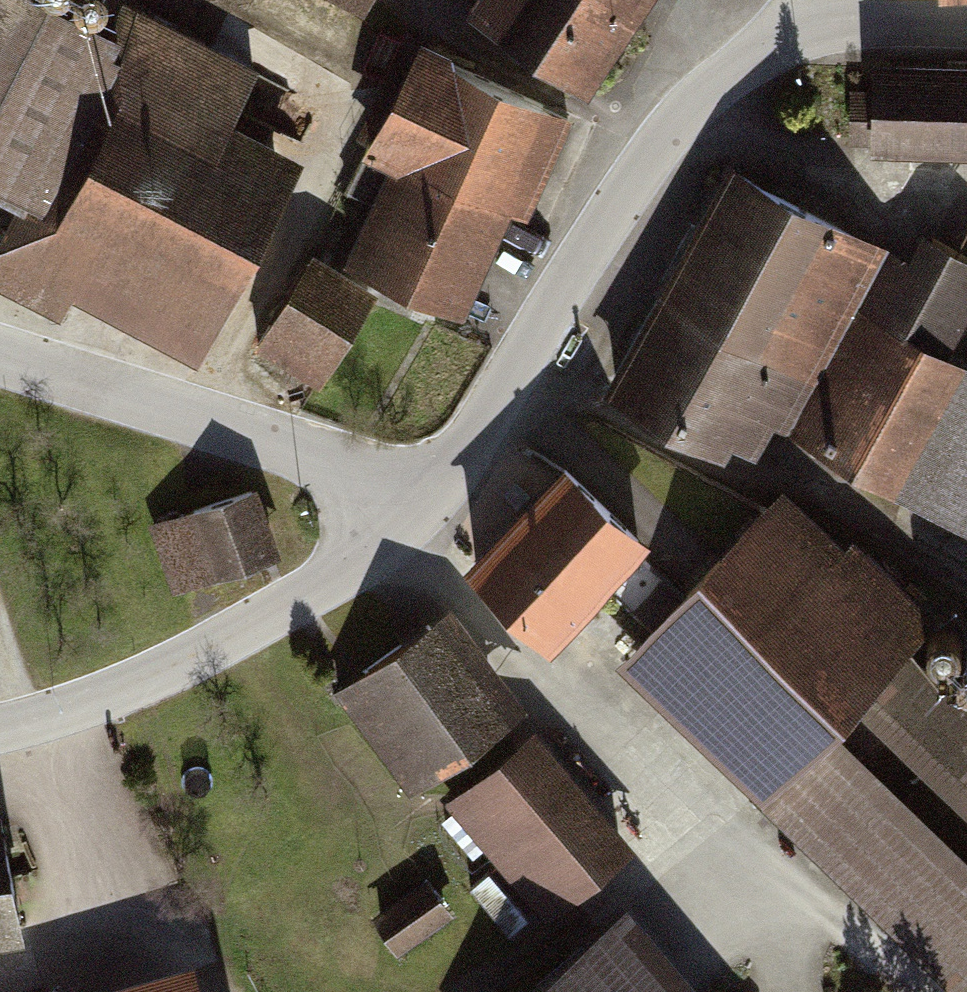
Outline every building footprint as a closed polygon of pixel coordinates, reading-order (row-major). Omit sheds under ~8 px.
[(83,0),(0,0),(0,193),(11,198),(0,221),(0,296),(63,327),(78,298),(205,362),(307,159),(237,125),(256,86),(83,0)] [(377,9),(382,0),(358,0),(377,9)] [(486,13),(609,90),(666,0),(494,0),(486,13)] [(581,98),(434,26),(377,142),(407,157),(363,246),(480,303),(581,98)] [(882,136),(966,137),(966,57),(883,56),(882,136)] [(739,158),(681,267),(828,345),(887,236),(739,158)] [(804,426),(966,518),(966,234),(926,211),(804,426)] [(387,281),(321,246),(266,347),(333,383),(387,281)] [(681,267),(623,375),(770,454),(828,345),(681,267)] [(586,444),(483,544),(559,621),(662,521),(586,444)] [(790,477),(623,658),(966,974),(966,697),(909,644),(938,613),(790,477)] [(250,488),(154,519),(177,590),(273,560),(250,488)] [(466,601),(341,688),(414,791),(539,704),(466,601)] [(644,839),(545,724),(457,799),(555,914),(644,839)] [(32,929),(13,807),(0,809),(0,934),(32,929)] [(406,942),(459,901),(433,868),(380,909),(406,942)] [(528,991),(730,991),(647,893),(528,991)] [(68,991),(221,991),(211,954),(68,991)]
